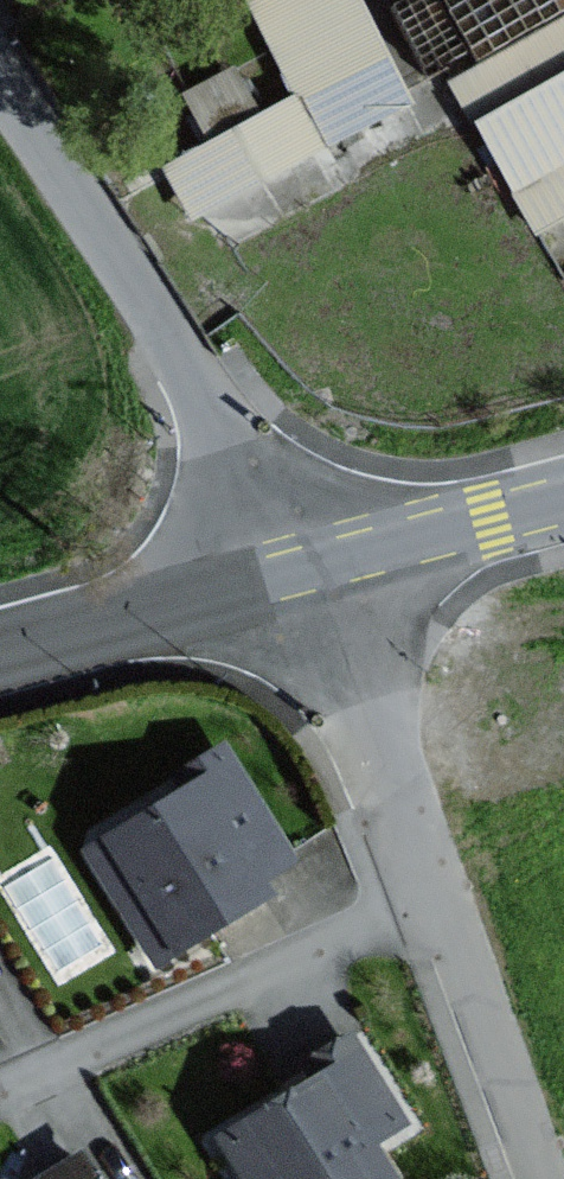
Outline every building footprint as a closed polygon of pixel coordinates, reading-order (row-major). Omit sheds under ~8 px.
[(295,96),(162,165),(193,224),(415,110),(358,0),(245,0),(295,96)] [(450,87),(535,236),(563,219),(563,23),(450,87)] [(203,124),(248,105),(229,59),(184,78),(203,124)] [(302,864),(233,751),(82,843),(160,970),(275,899),(267,885),(302,864)] [(209,1121),(240,1178),(399,1178),(381,1145),(404,1132),(357,1043),(209,1121)] [(86,1154),(43,1178),(101,1178),(86,1154)]
